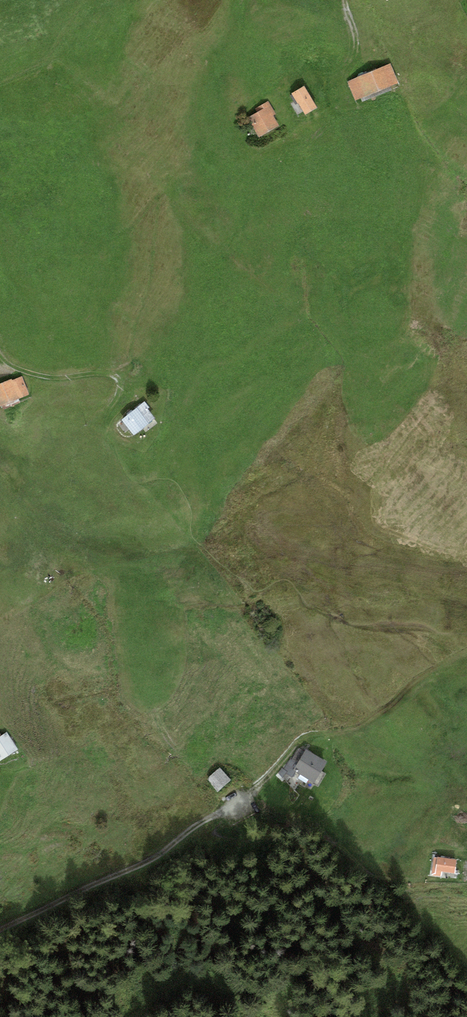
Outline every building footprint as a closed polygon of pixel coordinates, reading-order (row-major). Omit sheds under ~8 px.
[(390,64),(347,81),(355,100),(398,83),(390,64)] [(304,86),(291,93),(304,115),(317,108),(304,86)] [(256,112),(247,117),(258,137),(279,126),(273,114),(275,114),(268,100),(254,108),(256,112)] [(0,383),(0,406),(29,395),(21,376),(11,380),(11,379),(0,383)] [(144,401),(121,419),(133,435),(155,418),(147,408),(149,407),(144,401)] [(0,735),(0,761),(18,749),(6,731),(0,735)] [(327,762),(306,749),(304,751),(298,748),(291,760),(290,759),(283,769),(283,770),(286,773),(290,777),(286,782),(294,790),(298,783),(304,787),(308,781),(318,786),(326,773),(321,771),(327,762)] [(219,768),(206,779),(216,792),(230,780),(219,768)] [(286,773),(283,770),(283,769),(281,768),(277,773),(283,777),(286,773)] [(456,859),(437,857),(437,858),(433,857),(432,869),(435,869),(435,871),(455,873),(456,859)]
